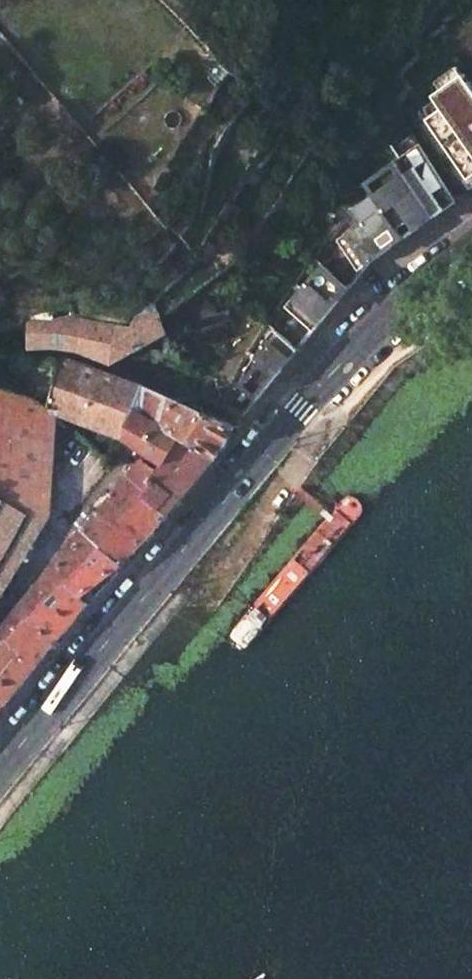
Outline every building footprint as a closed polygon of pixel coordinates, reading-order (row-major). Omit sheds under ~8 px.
[(218,54),(203,71),(219,88),(234,70),(218,54)] [(463,74),(433,96),(442,108),(426,119),(469,179),(471,177),(471,87),(463,74)] [(239,384),(257,399),(281,371),(299,349),(313,331),(314,330),(331,311),(345,293),(350,287),(371,262),(389,250),(403,239),(411,233),(434,217),(454,203),(416,145),(364,181),(382,206),(337,239),(328,252),(320,263),(285,306),(291,311),(276,330),(255,355),(260,359),(239,384)] [(26,321),(26,349),(48,347),(78,350),(111,362),(116,325),(109,323),(101,322),(79,318),(76,317),(52,321),(51,322),(26,321)] [(132,412),(141,386),(84,368),(68,362),(57,362),(47,407),(125,436),(132,412)] [(186,403),(141,386),(132,412),(217,455),(227,444),(237,427),(186,403)] [(42,515),(47,407),(0,391),(0,498),(42,515)] [(140,487),(168,514),(217,455),(132,412),(125,436),(166,461),(157,469),(143,459),(130,474),(142,484),(140,487)] [(130,474),(84,530),(121,563),(126,567),(137,555),(135,551),(168,514),(140,487),(142,484),(130,474)] [(329,490),(227,624),(226,636),(234,641),(246,640),(357,496),(354,488),(348,483),(339,483),(329,490)] [(42,515),(0,498),(0,584),(42,515)] [(121,563),(84,530),(79,536),(1,631),(0,632),(0,712),(55,646),(89,605),(126,567),(121,563)]
